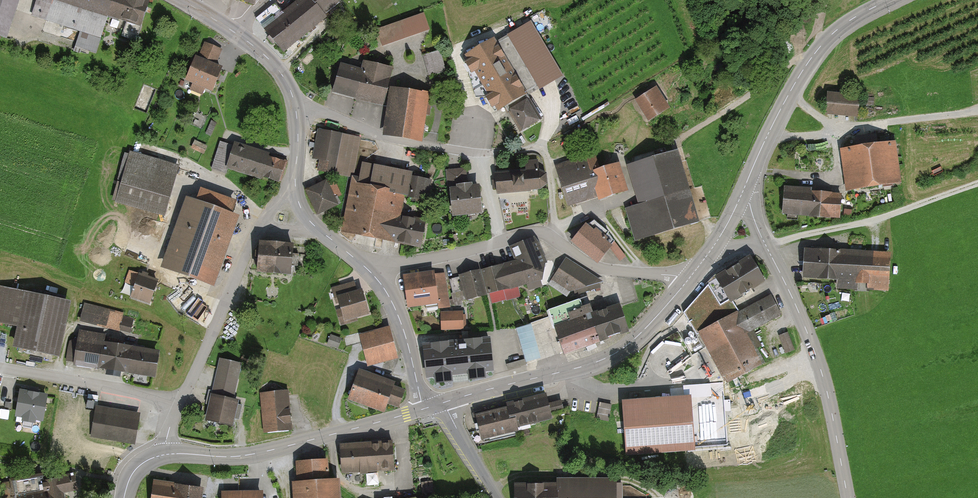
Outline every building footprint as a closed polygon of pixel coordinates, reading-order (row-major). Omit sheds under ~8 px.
[(8,37),(20,0),(0,0),(0,35),(8,37)] [(32,16),(79,31),(75,45),(95,52),(107,17),(144,29),(152,2),(146,0),(38,0),(32,16)] [(335,0),(299,0),(264,29),(284,53),(340,7),(335,0)] [(424,13),(377,29),(382,45),(429,29),(424,13)] [(531,20),(507,34),(540,89),(564,75),(531,20)] [(493,37),(464,54),(467,59),(464,61),(471,73),(474,72),(487,94),(484,96),(492,108),(495,106),(498,111),(505,107),(520,133),(541,120),(525,95),(528,93),(493,37)] [(222,50),(204,44),(199,57),(196,56),(187,81),(193,82),(191,88),(201,92),(203,87),(216,91),(225,66),(218,64),(222,50)] [(439,51),(423,56),(430,77),(445,72),(439,51)] [(363,71),(341,65),(334,90),(381,103),(390,68),(366,61),(363,71)] [(672,109),(658,88),(638,101),(651,122),(672,109)] [(430,95),(396,90),(388,134),(423,140),(430,95)] [(863,95),(830,92),(828,113),(861,116),(863,95)] [(357,138),(315,129),(311,151),(314,151),(312,159),(319,160),(317,166),(320,166),(319,172),(349,178),(357,138)] [(896,140),(840,148),(846,191),(902,183),(896,140)] [(233,145),(221,141),(212,168),(226,172),(227,169),(267,182),(267,179),(279,183),(286,164),(271,159),(273,155),(234,142),(233,145)] [(680,150),(629,164),(641,205),(628,208),(637,240),(701,222),(680,150)] [(180,164),(130,151),(117,201),(167,214),(180,164)] [(595,153),(557,166),(570,206),(599,196),(600,202),(631,192),(622,162),(600,169),(595,153)] [(526,171),(495,174),(497,194),(530,190),(530,189),(540,188),(546,184),(545,174),(539,171),(538,161),(525,162),(526,171)] [(416,172),(363,163),(361,177),(352,175),(342,232),(420,246),(425,222),(401,218),(405,195),(425,199),(429,179),(415,177),(416,172)] [(466,169),(448,170),(449,188),(453,187),(455,218),(484,215),(482,185),(467,186),(466,169)] [(333,178),(307,191),(318,214),(339,203),(335,195),(340,192),(333,178)] [(842,193),(787,188),(785,213),(840,218),(842,193)] [(198,201),(188,198),(163,266),(210,283),(235,214),(230,212),(234,201),(202,190),(198,201)] [(608,232),(594,220),(587,226),(574,241),(598,260),(614,241),(608,232)] [(538,238),(510,245),(514,260),(460,275),(467,300),(544,278),(545,263),(538,238)] [(620,260),(628,255),(618,240),(610,245),(620,260)] [(295,245),(261,241),(257,272),(292,276),(295,245)] [(891,252),(806,247),(804,278),(840,280),(839,287),(858,289),(859,282),(870,283),(869,290),(889,291),(891,252)] [(763,280),(748,256),(716,274),(718,277),(706,284),(707,286),(684,312),(697,335),(738,313),(732,299),(763,280)] [(599,283),(566,261),(552,283),(567,294),(571,288),(574,290),(575,289),(576,293),(600,287),(599,283)] [(436,271),(404,275),(408,305),(437,302),(438,308),(450,306),(446,273),(437,274),(436,271)] [(158,281),(132,272),(128,285),(135,287),(131,298),(151,304),(158,281)] [(357,289),(355,281),(331,287),(340,319),(368,312),(362,288),(357,289)] [(0,286),(0,287),(0,323),(19,327),(14,345),(59,355),(71,302),(0,286)] [(738,313),(701,333),(727,381),(762,362),(746,333),(781,314),(771,295),(738,313)] [(584,296),(547,309),(563,353),(627,330),(619,306),(591,316),(584,296)] [(123,311),(86,302),(81,320),(129,331),(132,318),(122,316),(123,311)] [(466,312),(442,311),(441,330),(466,330),(466,312)] [(526,359),(542,355),(533,320),(518,324),(526,359)] [(390,327),(361,335),(369,365),(398,357),(390,327)] [(107,333),(79,329),(78,337),(69,341),(66,359),(73,360),(73,364),(109,370),(109,374),(123,377),(124,371),(157,377),(161,349),(106,340),(107,333)] [(330,344),(340,346),(342,335),(332,333),(330,344)] [(794,349),(787,333),(779,336),(786,352),(794,349)] [(442,341),(422,343),(426,378),(456,374),(493,370),(490,336),(442,341)] [(239,366),(221,362),(214,392),(232,396),(239,366)] [(398,382),(361,370),(351,400),(387,412),(390,404),(399,407),(405,389),(397,387),(398,382)] [(792,373),(711,396),(721,434),(742,428),(737,409),(798,393),(792,373)] [(290,391),(261,393),(265,435),(293,432),(290,391)] [(46,396),(21,392),(17,414),(24,415),(24,419),(34,421),(34,417),(42,418),(46,396)] [(507,409),(478,415),(483,439),(518,431),(517,427),(554,418),(552,411),(564,409),(563,402),(552,405),(550,395),(506,405),(507,409)] [(237,401),(213,396),(208,418),(232,423),(237,401)] [(693,396),(624,399),(626,454),(695,451),(693,396)] [(611,405),(600,402),(596,418),(608,421),(611,405)] [(141,413),(96,405),(91,435),(137,442),(141,413)] [(393,440),(342,442),(343,472),(394,470),(393,440)] [(297,460),(298,482),(292,482),(293,497),(341,497),(340,477),(329,478),(328,459),(297,460)] [(367,472),(368,484),(380,484),(379,471),(367,472)] [(17,495),(17,497),(66,497),(65,492),(79,490),(78,479),(65,481),(64,474),(44,477),(46,490),(17,495)] [(517,483),(517,497),(617,497),(618,478),(558,477),(558,484),(517,483)] [(153,479),(151,497),(203,497),(204,486),(153,479)] [(220,490),(220,497),(265,497),(265,490),(220,490)]
